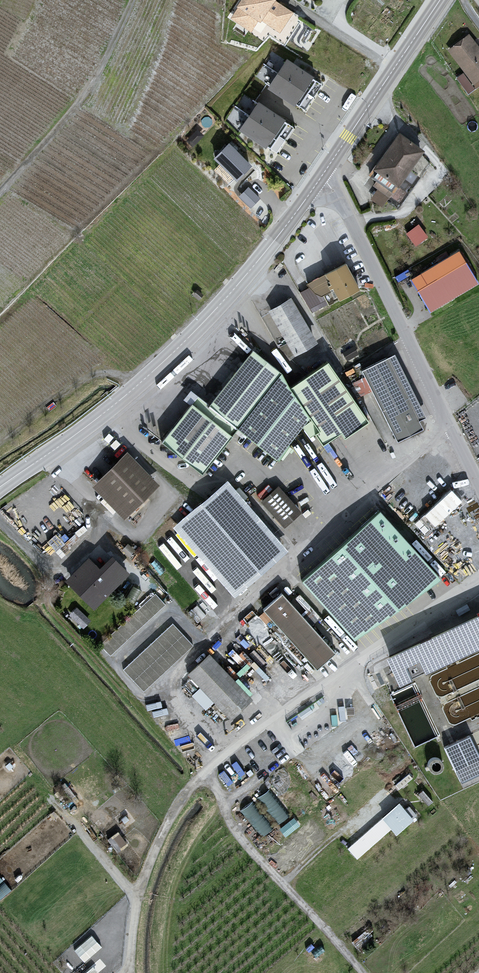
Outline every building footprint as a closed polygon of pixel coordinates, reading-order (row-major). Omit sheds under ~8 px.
[(231,17),(251,33),(260,22),(281,34),(295,14),(275,0),(243,0),(231,17)] [(448,52),(473,89),(478,85),(478,52),(469,38),(448,52)] [(287,61),(269,88),(306,113),(324,86),(287,61)] [(295,129),(257,104),(240,131),(277,155),(295,129)] [(400,134),(374,169),(398,186),(425,151),(400,134)] [(228,144),(214,158),(235,179),(250,166),(228,144)] [(249,189),(239,198),(251,209),(260,200),(249,189)] [(418,220),(406,230),(416,243),(429,233),(418,220)] [(459,251),(419,275),(433,297),(472,272),(459,251)] [(344,265),(307,284),(320,296),(334,290),(340,301),(359,289),(344,265)] [(291,299),(269,312),(296,357),(317,347),(291,299)] [(252,350),(210,406),(237,429),(277,463),(303,427),(310,438),(316,436),(322,445),(340,434),(344,440),(368,422),(327,362),(290,389),(283,374),(252,350)] [(395,356),(362,371),(397,443),(423,431),(418,422),(426,418),(395,356)] [(237,429),(210,406),(190,392),(183,401),(187,406),(190,408),(162,444),(201,474),(237,429)] [(127,454),(92,487),(124,521),(159,487),(127,454)] [(227,482),(172,529),(234,599),(287,553),(227,482)] [(283,526),(302,510),(280,482),(260,498),(283,526)] [(266,483),(256,495),(261,499),(271,487),(266,483)] [(432,504),(442,516),(462,498),(451,486),(432,504)] [(376,509),(301,578),(355,637),(440,579),(376,509)] [(89,559),(66,583),(97,611),(130,574),(113,556),(100,569),(89,559)] [(111,650),(165,602),(156,592),(102,640),(111,650)] [(282,596),(263,612),(316,671),(334,654),(282,596)] [(82,626),(90,619),(77,604),(69,612),(82,626)] [(385,650),(397,679),(478,647),(478,613),(385,650)] [(173,620),(123,667),(144,689),(193,642),(173,620)] [(208,655),(187,676),(230,719),(251,700),(208,655)] [(431,717),(407,728),(415,745),(439,733),(431,717)] [(470,734),(446,744),(460,776),(468,772),(461,755),(472,751),(474,755),(478,753),(470,734)] [(268,786),(242,807),(263,834),(289,813),(268,786)] [(398,801),(344,847),(356,859),(390,829),(394,834),(413,818),(398,801)] [(280,823),(284,832),(300,824),(296,816),(280,823)] [(0,881),(0,895),(10,887),(2,879),(0,881)] [(84,959),(102,945),(91,932),(74,947),(84,959)] [(94,963),(80,972),(101,972),(94,963)]
